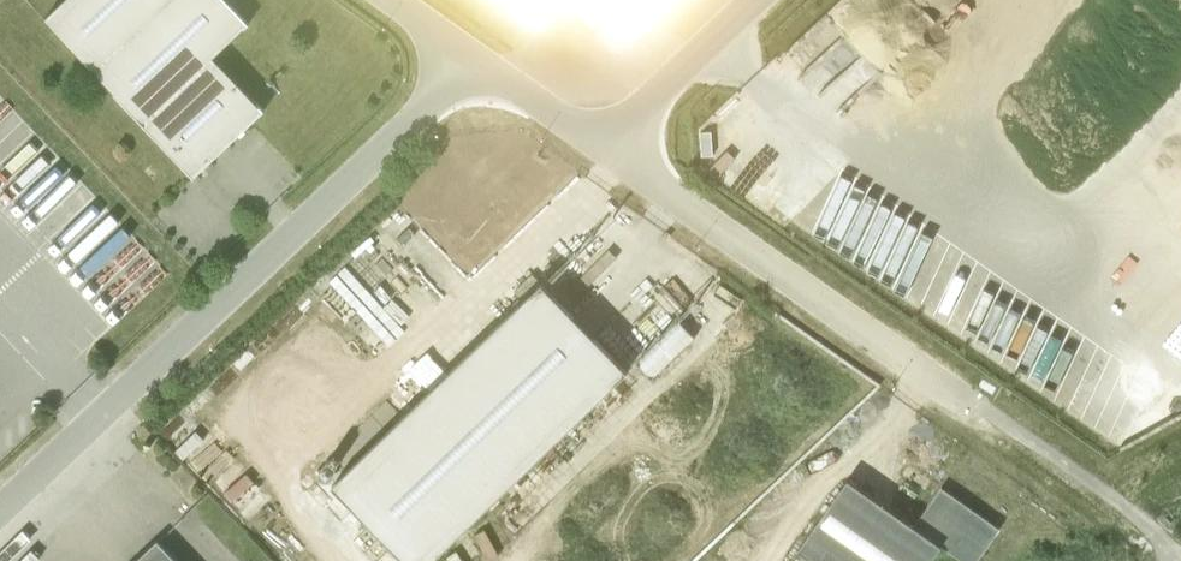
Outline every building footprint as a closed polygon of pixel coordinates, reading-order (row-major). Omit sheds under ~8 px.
[(193,175),(263,108),(212,54),(247,21),(226,0),(64,0),(46,18),(193,175)] [(541,25),(561,0),(510,0),(541,25)] [(631,36),(661,0),(587,0),(631,36)] [(541,283),(331,485),(404,560),(431,560),(626,373),(541,283)] [(797,550),(812,560),(929,560),(939,547),(960,560),(976,560),(999,528),(940,487),(912,525),(846,480),(797,550)] [(156,540),(134,560),(176,560),(156,540)]
